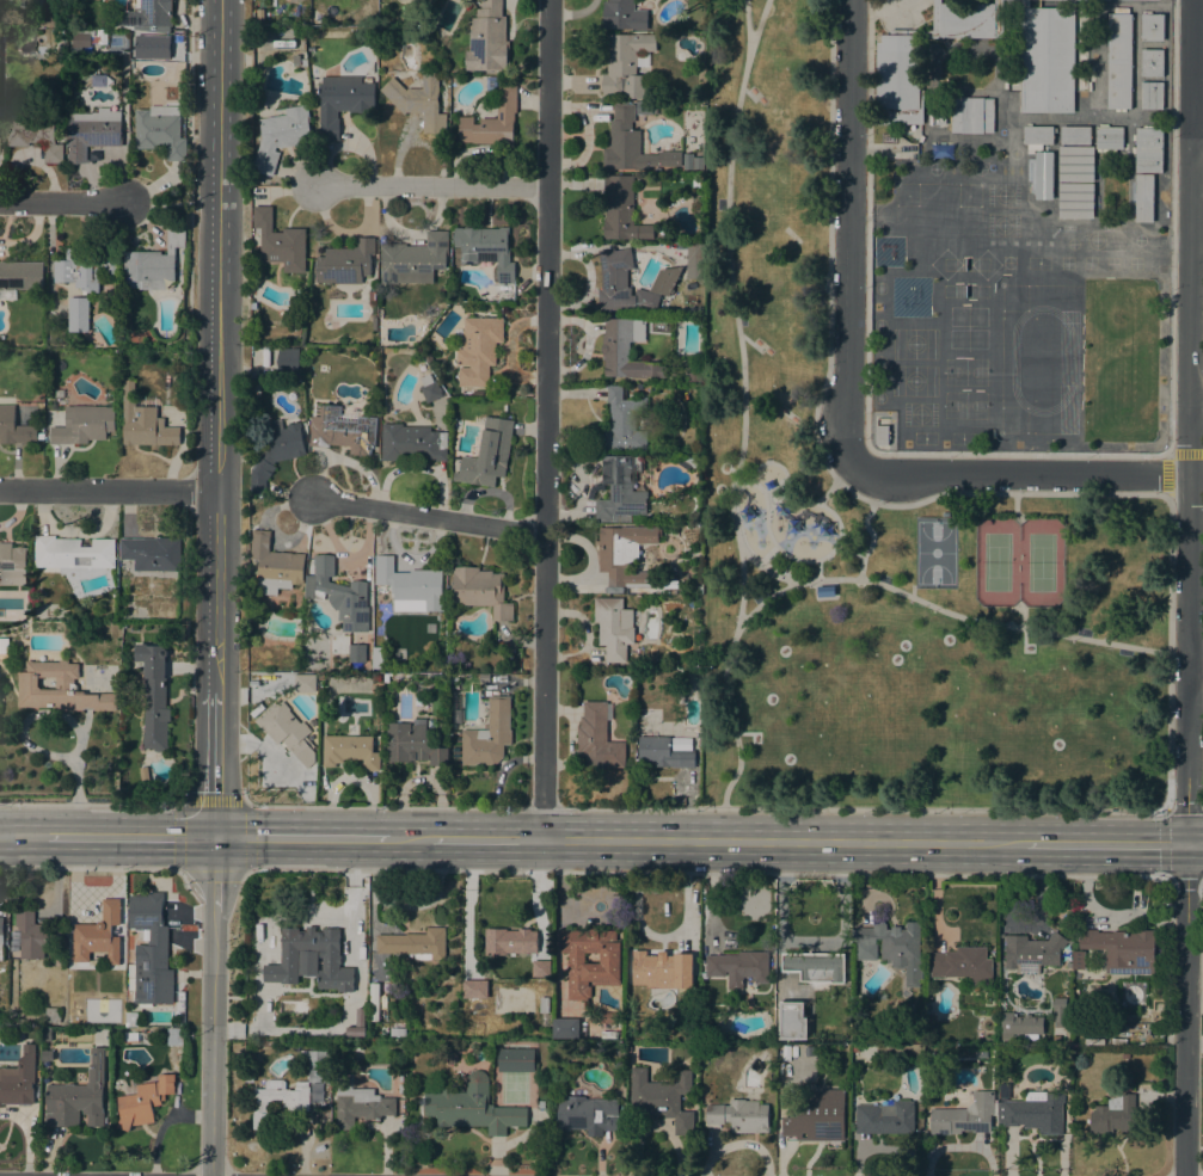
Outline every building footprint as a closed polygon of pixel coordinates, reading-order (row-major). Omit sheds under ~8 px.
[(43,10),(43,0),(45,0),(63,0),(65,21),(35,23),(35,10),(43,10)] [(125,11),(125,0),(172,0),(172,16),(173,16),(172,25),(113,26),(113,11),(125,11)] [(481,8),(481,0),(502,0),(502,16),(505,16),(505,41),(509,41),(509,70),(465,70),(466,50),(469,50),(469,18),(475,18),(475,8),(481,8)] [(607,1),(607,0),(634,0),(634,11),(647,11),(647,30),(632,30),(632,29),(603,29),(603,25),(602,25),(602,18),(603,18),(603,1),(607,1)] [(932,29),(932,0),(941,0),(941,4),(940,4),(939,37),(939,38),(921,38),(921,35),(907,35),(907,30),(932,29)] [(994,38),(995,4),(994,4),(994,0),(1002,0),(1002,38),(994,38)] [(1074,11),(1074,8),(1067,8),(1067,0),(1075,0),(1075,11),(1074,11)] [(995,4),(994,38),(939,37),(940,4),(941,4),(994,4),(995,4)] [(1074,8),(1074,11),(1074,113),(1020,113),(1021,8),(1029,8),(1067,8),(1074,8)] [(1107,13),(1131,13),(1130,109),(1106,109),(1107,13)] [(1164,14),(1164,41),(1141,41),(1142,14),(1164,14)] [(90,47),(73,47),(73,29),(94,29),(94,35),(90,37),(90,47)] [(907,35),(921,35),(921,38),(920,90),(923,90),(922,124),(879,124),(880,107),(876,107),(877,35),(889,35),(890,29),(907,30),(907,35)] [(106,44),(97,44),(97,30),(106,30),(106,44)] [(602,33),(656,33),(656,51),(637,51),(637,66),(636,66),(636,75),(643,74),(643,85),(647,85),(647,98),(622,98),(622,96),(602,96),(602,74),(607,74),(607,60),(602,60),(602,33)] [(145,35),(145,49),(135,49),(135,55),(129,55),(130,35),(145,35)] [(1162,76),(1141,76),(1141,49),(1164,49),(1162,76)] [(446,113),(446,133),(423,133),(423,111),(406,111),(404,115),(379,90),(392,76),(406,91),(406,88),(422,88),(422,68),(438,68),(438,113),(446,113)] [(106,75),(106,86),(92,86),(92,75),(106,75)] [(361,76),(362,82),(363,82),(363,78),(372,78),(372,82),(374,82),(375,111),(364,111),(364,113),(358,113),(358,112),(350,112),(350,111),(338,111),(338,118),(339,118),(339,141),(319,141),(319,100),(321,100),(321,98),(318,98),(318,85),(321,85),(321,76),(361,76)] [(486,76),(496,76),(496,90),(486,90),(486,76)] [(1162,109),(1141,109),(1141,81),(1164,82),(1162,109)] [(497,85),(516,85),(516,112),(514,112),(514,123),(512,146),(503,146),(503,143),(472,143),(472,142),(459,142),(459,117),(473,117),(473,118),(497,118),(497,85)] [(994,133),(983,133),(983,134),(960,134),(960,133),(951,133),(951,98),(960,98),(983,98),(994,98),(994,133)] [(286,115),(284,107),(296,106),(296,105),(307,104),(309,122),(308,122),(312,142),(281,147),(272,177),(252,170),(262,138),(258,118),(260,118),(286,115)] [(640,154),(658,154),(658,150),(681,152),(681,166),(647,166),(647,170),(634,170),(634,168),(615,168),(615,170),(602,170),(602,147),(608,147),(608,136),(610,136),(610,119),(613,119),(614,104),(634,104),(634,122),(631,122),(631,130),(640,130),(640,154)] [(180,106),(180,138),(186,138),(186,161),(167,161),(167,144),(158,144),(158,148),(136,148),(136,109),(149,110),(149,106),(180,106)] [(87,160),(90,160),(90,162),(67,162),(67,160),(68,160),(68,117),(73,117),(73,113),(92,113),(92,112),(98,112),(98,107),(110,107),(110,111),(122,111),(122,115),(121,115),(121,130),(122,130),(122,147),(87,146),(87,160)] [(934,124),(934,113),(946,113),(946,124),(934,124)] [(29,146),(7,146),(7,138),(8,138),(8,115),(54,115),(54,133),(55,133),(55,144),(63,144),(63,162),(44,162),(44,142),(29,142),(29,146)] [(1052,127),(1052,144),(1023,144),(1023,125),(1052,127)] [(1090,127),(1090,136),(1091,136),(1091,138),(1090,138),(1090,144),(1060,144),(1060,127),(1090,127)] [(1123,127),(1123,149),(1095,149),(1095,127),(1123,127)] [(1162,128),(1162,173),(1135,172),(1135,128),(1162,128)] [(1093,147),(1093,181),(1058,181),(1058,147),(1093,147)] [(1035,152),(1052,152),(1052,199),(1035,199),(1035,152)] [(704,156),(704,168),(694,168),(694,156),(704,156)] [(633,224),(653,224),(653,239),(608,238),(608,240),(603,240),(603,221),(604,221),(604,196),(603,196),(603,174),(633,176),(633,224)] [(1153,174),(1153,222),(1135,222),(1135,174),(1153,174)] [(1093,183),(1093,218),(1058,218),(1058,183),(1093,183)] [(272,232),(283,232),(283,228),(306,228),(305,273),(283,272),(283,261),(260,261),(262,229),(258,229),(258,228),(253,228),(253,205),(272,207),(272,232)] [(499,228),(499,227),(509,227),(509,234),(508,234),(508,239),(510,239),(509,261),(515,261),(514,284),(497,284),(497,263),(477,261),(477,264),(460,264),(460,247),(454,247),(454,228),(499,228)] [(174,282),(165,281),(165,290),(140,289),(140,288),(123,288),(124,251),(161,252),(161,254),(167,254),(167,229),(185,229),(185,247),(176,247),(174,282)] [(381,250),(380,250),(380,244),(406,244),(406,246),(426,246),(426,230),(448,232),(448,255),(446,255),(446,269),(434,269),(434,283),(398,283),(398,284),(381,284),(381,250)] [(317,284),(317,257),(325,257),(325,248),(348,248),(348,246),(357,246),(357,238),(374,238),(374,255),(370,255),(370,276),(362,276),(362,284),(317,284)] [(687,245),(704,245),(704,278),(687,278),(687,245)] [(597,251),(614,247),(614,251),(631,247),(634,269),(627,270),(627,287),(631,287),(631,295),(634,295),(637,288),(650,290),(661,269),(683,266),(673,289),(674,290),(670,296),(669,295),(669,296),(659,294),(655,314),(636,309),(599,309),(599,289),(601,289),(601,270),(597,251)] [(119,250),(119,276),(99,276),(99,293),(91,293),(91,295),(82,295),(82,291),(81,291),(81,288),(75,288),(75,282),(54,282),(55,260),(66,260),(67,248),(119,250)] [(787,252),(800,254),(798,269),(785,266),(787,252)] [(16,289),(0,289),(0,262),(43,263),(43,289),(16,289)] [(88,332),(68,332),(68,297),(88,297),(88,332)] [(462,330),(464,330),(464,318),(503,318),(503,343),(496,343),(496,365),(489,365),(489,387),(459,386),(459,368),(469,368),(469,365),(456,365),(456,349),(461,349),(462,330)] [(658,378),(658,376),(604,376),(604,359),(602,359),(602,353),(601,351),(600,350),(601,347),(601,345),(602,344),(602,333),(604,333),(604,319),(646,319),(646,341),(630,341),(630,361),(646,361),(646,362),(659,362),(659,365),(665,365),(665,378),(658,378)] [(300,349),(299,375),(277,375),(277,367),(276,361),(276,349),(300,349)] [(443,396),(426,404),(419,387),(423,384),(419,377),(429,374),(432,381),(435,380),(443,396)] [(156,418),(164,418),(164,427),(180,427),(180,445),(123,445),(123,381),(135,381),(135,406),(156,406),(156,418)] [(607,402),(607,384),(622,386),(622,400),(637,400),(638,396),(646,396),(646,413),(636,413),(636,430),(646,431),(646,451),(603,450),(603,430),(609,430),(609,402),(607,402)] [(16,443),(0,443),(0,405),(16,405),(14,425),(37,426),(37,432),(43,432),(43,439),(37,439),(37,444),(22,444),(22,443),(16,443)] [(378,418),(375,448),(372,448),(370,456),(350,454),(350,447),(330,444),(330,448),(309,445),(312,415),(313,417),(313,415),(320,415),(320,406),(323,406),(323,405),(340,406),(340,415),(338,415),(338,419),(357,420),(357,415),(378,418)] [(106,406),(106,407),(115,407),(115,431),(106,431),(106,439),(88,439),(88,444),(50,444),(50,426),(66,426),(66,406),(106,406)] [(505,478),(496,476),(495,486),(453,480),(454,472),(459,473),(461,456),(479,458),(485,415),(514,420),(505,478)] [(306,455),(275,461),(272,466),(276,467),(266,482),(266,493),(251,493),(251,469),(269,442),(265,421),(282,419),(283,429),(287,427),(286,425),(300,421),(301,427),(300,427),(306,455)] [(382,423),(403,424),(403,426),(430,426),(430,431),(440,431),(440,432),(447,432),(447,461),(436,461),(436,458),(406,458),(406,461),(381,461),(382,423)] [(876,425),(889,425),(889,431),(890,431),(890,433),(889,433),(889,436),(890,436),(890,439),(889,439),(889,445),(876,444),(876,425)] [(647,498),(645,498),(645,511),(643,511),(643,517),(634,517),(634,515),(618,515),(618,518),(595,518),(595,499),(610,499),(610,484),(603,484),(603,456),(632,456),(632,487),(647,488),(647,492),(647,498)] [(685,462),(685,456),(691,456),(695,457),(700,463),(694,468),(689,462),(685,462)] [(657,587),(608,586),(608,572),(599,572),(599,528),(620,528),(620,527),(658,527),(658,529),(661,529),(661,536),(658,536),(658,543),(638,543),(638,568),(626,568),(626,571),(627,571),(657,572),(657,581),(657,587)] [(270,531),(269,552),(280,553),(280,552),(288,552),(288,553),(305,554),(302,579),(303,579),(303,585),(291,584),(291,589),(277,587),(277,595),(257,593),(259,560),(250,559),(252,530),(270,531)] [(115,538),(115,567),(35,567),(35,536),(55,536),(55,538),(115,538)] [(155,538),(155,537),(182,537),(180,571),(134,571),(134,559),(119,559),(119,538),(155,538)] [(1,574),(0,574),(0,543),(12,543),(12,548),(27,548),(27,550),(26,550),(26,585),(1,585),(1,574)] [(368,607),(368,632),(342,632),(343,620),(338,620),(338,609),(336,610),(326,597),(331,595),(314,590),(314,555),(334,555),(334,577),(329,577),(329,581),(350,586),(350,581),(367,581),(367,607),(368,607)] [(442,569),(442,611),(424,611),(424,603),(393,602),(393,593),(391,593),(391,585),(375,584),(375,555),(394,555),(394,572),(410,572),(410,569),(442,569)] [(453,605),(453,567),(479,567),(479,571),(492,571),(492,573),(498,573),(504,573),(504,603),(512,603),(512,621),(492,621),(492,605),(453,605)] [(691,593),(691,586),(693,586),(693,583),(698,583),(698,586),(702,586),(702,593),(691,593)] [(834,585),(835,596),(817,597),(817,586),(834,585)] [(622,597),(622,609),(633,609),(633,627),(634,627),(634,644),(626,644),(626,663),(606,663),(606,645),(599,645),(599,621),(594,621),(594,597),(622,597)] [(135,661),(135,644),(147,644),(147,646),(166,646),(166,649),(167,651),(167,657),(166,657),(166,709),(171,709),(171,721),(167,721),(167,745),(168,745),(168,751),(155,751),(154,749),(145,749),(145,744),(143,744),(143,734),(145,734),(145,661),(135,661)] [(366,645),(366,663),(349,663),(349,645),(366,645)] [(382,647),(383,667),(373,667),(373,647),(382,647)] [(93,710),(93,708),(82,708),(82,710),(54,710),(54,707),(18,707),(18,675),(17,675),(17,672),(25,672),(25,660),(31,660),(31,661),(59,661),(59,659),(68,660),(68,664),(79,664),(79,678),(74,678),(74,683),(75,684),(76,686),(78,689),(76,690),(75,691),(85,691),(85,694),(117,694),(117,710),(93,710)] [(315,675),(315,692),(294,692),(294,675),(315,675)] [(510,729),(511,729),(511,745),(504,745),(503,757),(495,765),(461,765),(462,729),(489,729),(489,696),(510,696),(510,729)] [(314,745),(311,749),(314,752),(314,762),(306,768),(282,740),(277,744),(265,731),(264,732),(254,721),(259,716),(260,719),(278,702),(280,703),(283,701),(290,709),(288,710),(300,724),(303,720),(312,731),(306,735),(314,745)] [(625,768),(585,768),(585,756),(579,756),(579,752),(577,752),(577,726),(581,726),(581,716),(583,716),(583,701),(607,701),(607,703),(612,703),(612,720),(607,720),(607,741),(625,741),(625,768)] [(411,729),(411,725),(413,725),(413,719),(426,719),(426,729),(435,729),(434,747),(448,747),(447,765),(429,765),(429,759),(410,759),(410,762),(387,762),(387,729),(386,729),(386,722),(410,722),(410,729),(411,729)] [(373,752),(380,752),(380,770),(363,770),(363,759),(343,759),(343,763),(336,763),(336,766),(323,766),(323,735),(373,735),(373,752)] [(670,750),(694,750),(694,766),(667,766),(667,768),(655,768),(655,763),(639,763),(639,737),(670,737),(670,738),(670,750)] [(162,925),(167,925),(167,969),(173,969),(173,1003),(135,1003),(135,944),(148,944),(148,941),(149,941),(149,928),(134,928),(134,930),(130,930),(130,929),(129,929),(129,895),(147,895),(147,892),(164,892),(162,925)] [(72,923),(71,961),(89,962),(89,951),(107,952),(106,964),(118,964),(119,937),(110,936),(110,924),(119,925),(119,898),(101,898),(101,924),(72,923)] [(191,902),(166,901),(165,947),(191,948),(191,938),(196,939),(196,928),(190,927),(191,902)] [(87,925),(69,925),(69,907),(87,907),(87,925)] [(20,930),(14,930),(14,910),(35,909),(35,924),(48,924),(48,930),(63,930),(63,949),(44,949),(44,959),(20,959),(20,930)] [(906,929),(906,922),(919,922),(920,956),(921,956),(922,979),(919,979),(919,987),(906,987),(906,965),(903,965),(903,967),(897,967),(897,965),(891,965),(891,960),(880,960),(880,938),(874,938),(874,943),(852,943),(852,929),(857,929),(857,928),(872,928),(872,924),(876,921),(883,921),(886,924),(886,929),(890,929),(890,926),(900,926),(900,929),(906,929)] [(443,960),(415,960),(415,953),(376,953),(376,935),(405,935),(405,934),(425,934),(425,928),(443,928),(444,928),(444,960),(443,960)] [(567,999),(569,973),(566,973),(566,961),(567,961),(567,953),(560,953),(560,930),(587,930),(587,928),(599,928),(599,930),(615,930),(615,942),(620,942),(620,963),(622,963),(622,977),(620,977),(620,985),(591,985),(591,981),(588,981),(588,986),(590,986),(590,997),(588,997),(588,999),(567,999)] [(485,929),(507,929),(505,931),(518,931),(518,929),(529,929),(529,931),(536,931),(536,956),(529,956),(529,965),(521,965),(521,955),(529,955),(529,953),(514,952),(514,955),(485,955),(485,929)] [(1105,948),(1078,948),(1079,929),(1098,929),(1098,932),(1111,932),(1111,931),(1124,931),(1124,932),(1135,932),(1135,929),(1154,930),(1154,934),(1153,974),(1105,973),(1105,948)] [(329,931),(339,931),(338,952),(323,952),(323,948),(299,948),(299,953),(297,953),(297,967),(284,967),(284,934),(312,935),(312,932),(318,932),(318,935),(329,935),(329,931)] [(1048,941),(1054,931),(1068,941),(1060,952),(1060,958),(1061,958),(1061,963),(1058,963),(1058,965),(1039,965),(1039,974),(1015,974),(1015,968),(1005,968),(1005,935),(1026,936),(1026,941),(1048,941)] [(986,947),(986,959),(992,959),(992,985),(971,985),(971,977),(929,977),(929,953),(945,953),(945,950),(956,950),(956,947),(986,947)] [(358,948),(368,959),(361,965),(351,954),(358,948)] [(1084,969),(1073,969),(1073,950),(1084,950),(1084,969)] [(742,990),(728,990),(728,972),(724,972),(724,977),(706,977),(706,978),(700,978),(700,972),(705,972),(705,955),(738,955),(738,952),(765,952),(768,952),(768,983),(754,983),(754,977),(742,977),(742,983),(742,990)] [(692,987),(686,987),(686,993),(676,993),(676,987),(674,987),(674,983),(665,983),(664,985),(649,984),(649,981),(632,981),(632,953),(692,954),(692,987)] [(845,953),(845,984),(830,984),(830,981),(799,981),(799,972),(781,972),(781,953),(845,953)] [(545,990),(533,990),(533,967),(545,967),(545,990)] [(352,991),(338,991),(338,986),(337,986),(337,980),(338,980),(338,968),(352,968),(352,991)] [(394,979),(399,984),(394,990),(389,984),(394,979)] [(379,983),(379,1021),(369,1021),(369,983),(379,983)] [(540,997),(548,997),(548,1012),(539,1012),(540,997)] [(1052,998),(1066,998),(1066,1022),(1061,1022),(1061,1027),(1054,1027),(1054,1022),(1052,1022),(1052,998)] [(804,1002),(804,1017),(808,1017),(808,1040),(779,1039),(780,1002),(804,1002)] [(44,1022),(45,1008),(60,1008),(60,1022),(44,1022)] [(139,1012),(139,1023),(137,1023),(137,1027),(125,1027),(125,1023),(121,1023),(121,1012),(139,1012)] [(618,1012),(618,1022),(600,1022),(600,1012),(618,1012)] [(1000,1012),(1013,1012),(1013,1017),(1023,1016),(1023,1014),(1031,1014),(1031,1016),(1043,1016),(1043,1026),(1044,1026),(1044,1033),(1043,1033),(1043,1034),(1035,1034),(1035,1033),(1031,1033),(1031,1039),(1015,1040),(1015,1034),(1013,1034),(1013,1040),(1001,1040),(1000,1012)] [(578,1018),(578,1038),(553,1038),(553,1018),(578,1018)] [(392,1024),(392,1035),(380,1035),(380,1026),(392,1024)] [(695,1026),(695,1040),(682,1040),(682,1027),(695,1026)] [(51,1028),(51,1041),(42,1041),(42,1028),(51,1028)] [(167,1028),(182,1028),(182,1045),(167,1045),(167,1028)] [(405,1036),(394,1035),(394,1028),(405,1028),(405,1036)] [(122,1042),(122,1033),(137,1032),(137,1033),(141,1033),(141,1032),(151,1033),(151,1041),(139,1041),(139,1042),(122,1042)] [(33,1103),(0,1103),(0,1069),(1,1069),(1,1067),(17,1067),(18,1060),(23,1055),(23,1043),(35,1043),(35,1083),(32,1083),(32,1088),(33,1088),(33,1103)] [(104,1086),(103,1086),(103,1107),(103,1112),(104,1112),(104,1117),(106,1117),(106,1123),(104,1123),(104,1126),(87,1126),(87,1114),(82,1114),(82,1109),(79,1109),(79,1125),(68,1125),(68,1127),(45,1127),(45,1110),(47,1110),(47,1085),(66,1085),(66,1084),(74,1084),(74,1085),(86,1085),(86,1082),(88,1082),(88,1065),(91,1065),(91,1047),(104,1047),(104,1086)] [(534,1048),(534,1071),(497,1071),(497,1048),(534,1048)] [(53,1051),(53,1060),(42,1060),(42,1051),(53,1051)] [(320,1065),(325,1065),(325,1082),(308,1082),(308,1060),(300,1060),(300,1051),(325,1051),(325,1060),(320,1060),(320,1065)] [(259,1053),(263,1058),(257,1061),(253,1057),(259,1053)] [(677,1082),(677,1070),(692,1070),(692,1094),(680,1094),(680,1110),(693,1110),(693,1135),(675,1135),(675,1117),(664,1117),(664,1114),(658,1114),(658,1117),(631,1117),(631,1067),(646,1067),(646,1082),(677,1082)] [(466,1078),(468,1073),(473,1071),(477,1070),(483,1071),(486,1073),(487,1078),(489,1082),(489,1104),(492,1104),(492,1107),(527,1107),(527,1126),(507,1126),(507,1135),(487,1135),(487,1125),(449,1126),(449,1128),(438,1128),(438,1126),(437,1126),(437,1115),(424,1115),(424,1092),(440,1092),(440,1088),(454,1088),(454,1092),(466,1092),(466,1082),(466,1078)] [(374,1095),(380,1095),(380,1097),(395,1097),(395,1115),(380,1115),(380,1119),(363,1119),(363,1116),(354,1116),(354,1129),(337,1129),(337,1073),(351,1073),(351,1089),(374,1089),(374,1095)] [(129,1132),(116,1127),(119,1116),(117,1096),(139,1092),(137,1085),(159,1082),(159,1075),(174,1075),(174,1094),(164,1094),(165,1100),(160,1101),(161,1104),(152,1106),(154,1122),(130,1126),(129,1132)] [(294,1086),(295,1086),(295,1082),(308,1082),(308,1086),(309,1086),(309,1110),(299,1110),(299,1112),(287,1113),(287,1106),(284,1106),(284,1102),(268,1102),(268,1114),(271,1114),(271,1132),(252,1128),(252,1100),(253,1100),(253,1090),(251,1090),(252,1086),(252,1085),(253,1084),(256,1084),(257,1084),(258,1083),(259,1084),(262,1085),(263,1088),(264,1088),(264,1082),(266,1079),(282,1079),(284,1082),(284,1089),(289,1089),(289,1090),(294,1090),(294,1086)] [(1024,1101),(1024,1091),(1063,1092),(1063,1103),(1062,1103),(1062,1135),(1039,1134),(1039,1127),(1024,1127),(1024,1125),(1018,1125),(1018,1126),(1002,1126),(1002,1123),(999,1123),(999,1102),(1000,1102),(1000,1098),(999,1098),(999,1083),(1008,1083),(1008,1098),(1007,1098),(1007,1100),(1024,1101)] [(843,1140),(821,1140),(821,1139),(798,1139),(798,1135),(782,1135),(782,1119),(797,1119),(797,1096),(822,1097),(822,1089),(845,1090),(843,1140)] [(965,1109),(972,1102),(972,1090),(994,1090),(994,1103),(996,1103),(996,1123),(990,1123),(990,1132),(971,1132),(971,1131),(963,1131),(957,1134),(932,1135),(931,1109),(965,1109)] [(1135,1110),(1148,1110),(1148,1132),(1119,1132),(1119,1128),(1112,1128),(1112,1133),(1090,1133),(1090,1112),(1091,1112),(1091,1106),(1107,1106),(1107,1100),(1122,1095),(1122,1094),(1135,1094),(1135,1110)] [(618,1100),(618,1104),(621,1104),(621,1109),(618,1109),(618,1117),(621,1117),(621,1121),(618,1121),(618,1131),(602,1131),(602,1135),(587,1135),(587,1129),(570,1128),(570,1131),(558,1131),(558,1098),(566,1098),(566,1097),(585,1097),(585,1100),(618,1100)] [(730,1121),(724,1121),(724,1123),(705,1123),(705,1104),(724,1104),(724,1106),(729,1106),(729,1100),(745,1100),(745,1101),(759,1101),(759,1104),(768,1104),(768,1126),(769,1126),(769,1132),(730,1133),(730,1121)] [(892,1106),(892,1101),(914,1101),(914,1133),(855,1133),(855,1104),(892,1106)] [(318,1113),(317,1128),(306,1127),(307,1112),(318,1113)]
